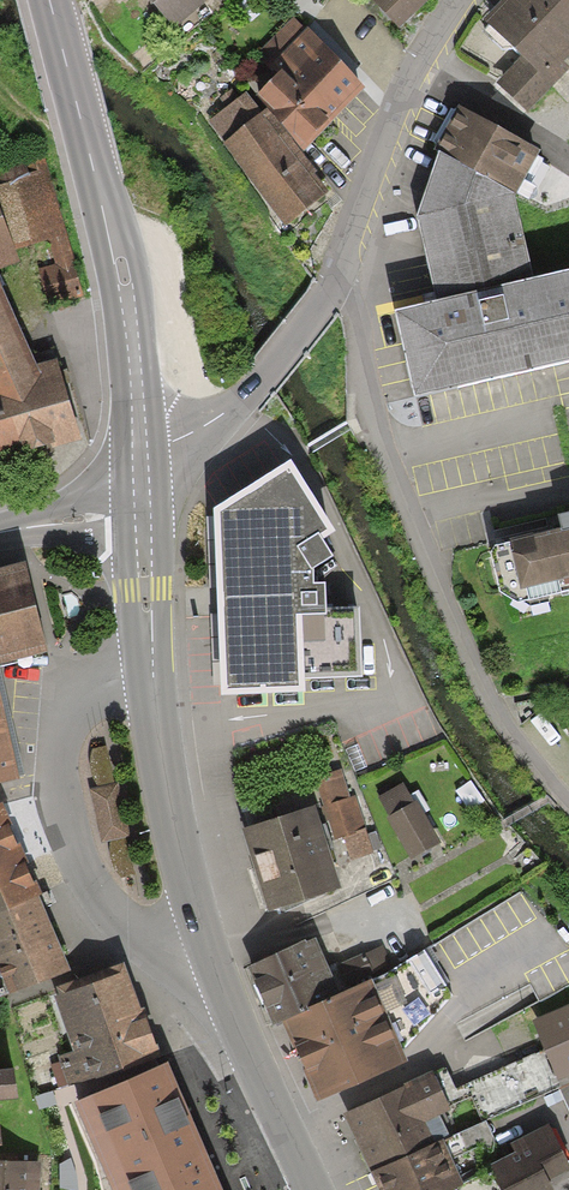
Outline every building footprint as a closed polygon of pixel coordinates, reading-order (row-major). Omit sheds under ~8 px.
[(170,31),(203,0),(141,0),(170,31)] [(366,2),(394,29),(422,0),(368,0),(366,2)] [(487,25),(519,59),(498,85),(527,115),(568,73),(568,0),(509,0),(487,25)] [(291,18),(254,51),(276,75),(252,98),(263,113),(298,154),(360,89),(321,44),(291,18)] [(537,152),(456,104),(432,144),(438,148),(513,192),(523,176),(537,152)] [(298,154),(263,113),(218,142),(279,226),(324,194),(298,154)] [(19,255),(13,245),(47,237),(55,261),(35,269),(46,295),(82,294),(40,141),(0,152),(0,263),(19,255)] [(438,148),(413,221),(432,302),(533,279),(513,192),(438,148)] [(82,436),(57,358),(39,362),(0,271),(0,456),(82,436)] [(393,311),(413,397),(568,362),(568,271),(533,279),(432,302),(393,311)] [(279,462),(204,508),(212,689),(289,685),(289,679),(352,675),(348,607),(316,607),(314,583),(299,583),(299,570),(321,555),(305,534),(319,528),(279,462)] [(505,597),(568,583),(568,528),(494,544),(505,597)] [(0,571),(0,668),(14,664),(46,656),(24,566),(0,571)] [(19,784),(16,770),(0,693),(0,789),(19,784)] [(128,871),(105,749),(90,752),(98,791),(88,793),(97,841),(108,839),(114,874),(128,871)] [(333,770),(307,779),(329,841),(337,838),(346,861),(370,853),(350,798),(344,800),(333,770)] [(396,784),(371,800),(409,857),(434,841),(396,784)] [(0,807),(0,910),(38,894),(2,806),(0,807)] [(309,808),(237,831),(263,911),(334,889),(309,808)] [(0,910),(0,999),(3,997),(5,1002),(71,974),(38,894),(0,910)] [(305,940),(246,967),(275,1024),(331,997),(305,940)] [(86,980),(57,991),(60,1000),(55,1003),(73,1051),(60,1056),(74,1093),(159,1064),(123,966),(86,980)] [(331,997),(275,1024),(313,1101),(401,1058),(362,981),(331,997)] [(526,1025),(539,1052),(550,1077),(568,1069),(568,1006),(526,1025)] [(550,1077),(539,1052),(459,1085),(475,1122),(555,1089),(550,1077)] [(162,1068),(87,1101),(127,1189),(171,1189),(208,1174),(162,1068)] [(442,1068),(340,1119),(367,1172),(440,1142),(435,1113),(462,1102),(442,1068)] [(0,1072),(0,1103),(17,1101),(14,1070),(0,1072)] [(489,1169),(499,1189),(545,1189),(543,1184),(553,1178),(549,1171),(565,1164),(547,1125),(507,1142),(512,1153),(486,1165),(489,1169)] [(367,1172),(374,1189),(446,1189),(457,1185),(440,1142),(367,1172)] [(35,1162),(0,1162),(0,1189),(36,1189),(35,1162)] [(489,1169),(457,1185),(446,1189),(499,1189),(489,1169)] [(208,1174),(171,1189),(215,1189),(208,1174)]
